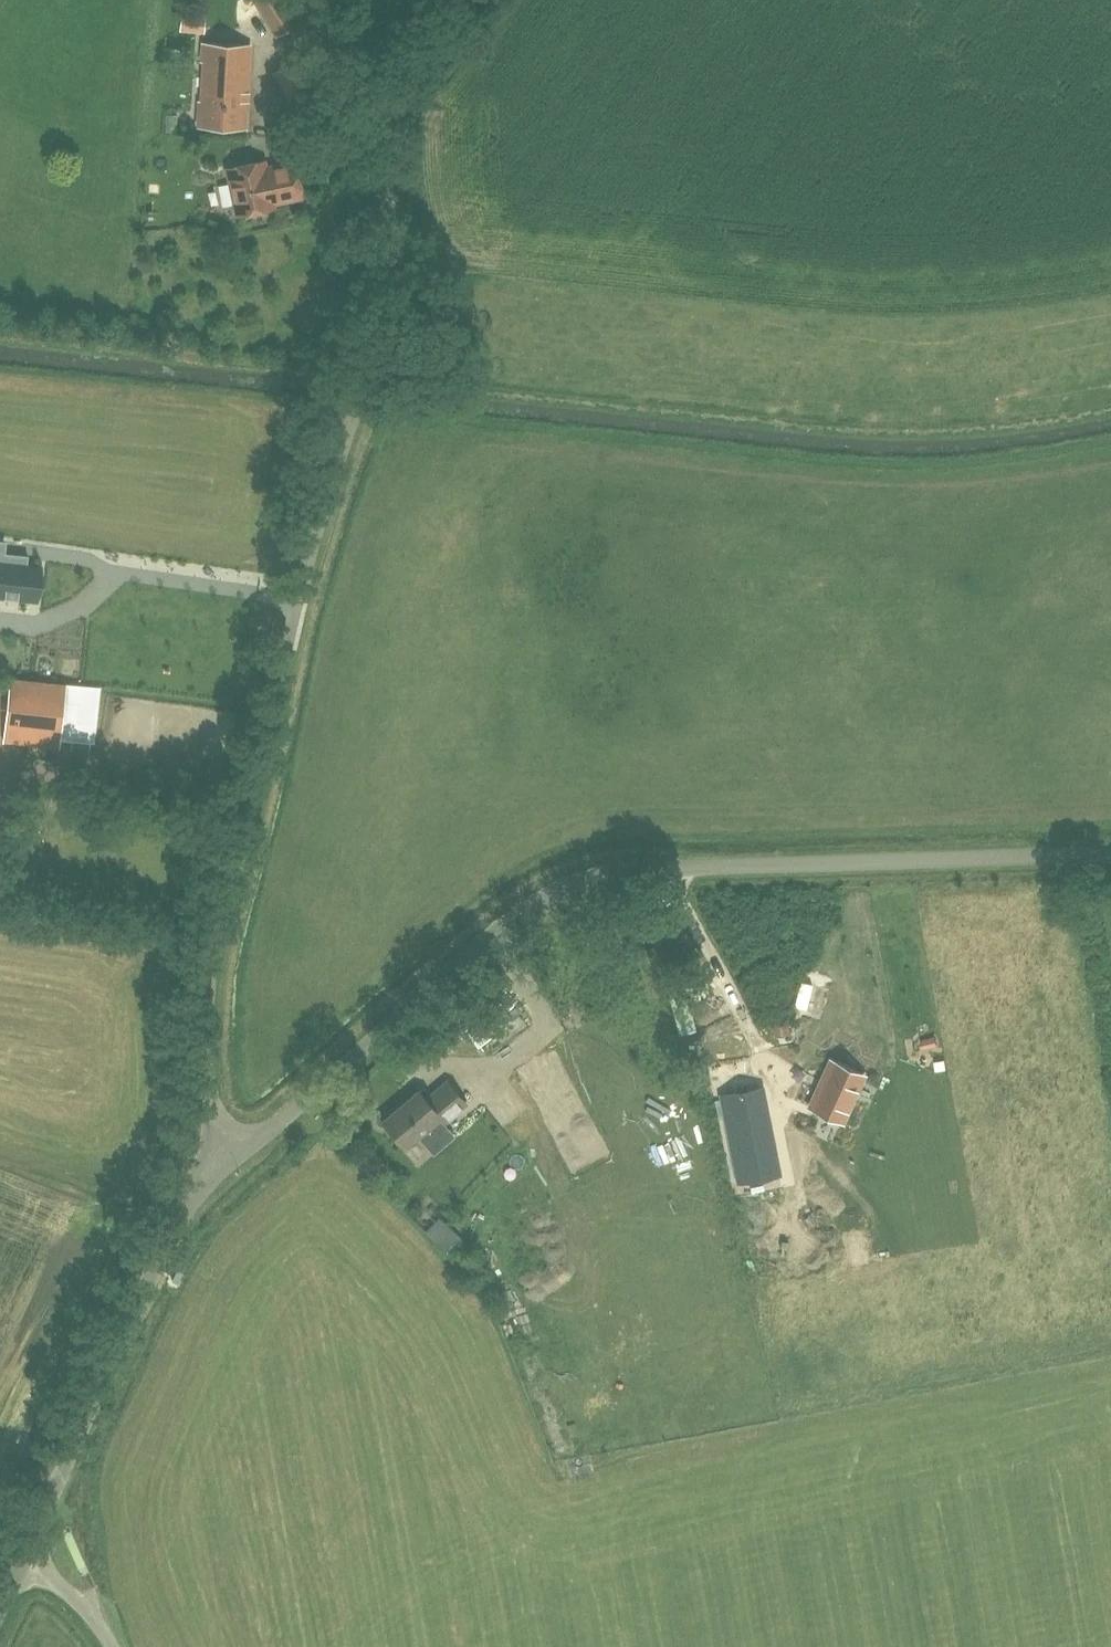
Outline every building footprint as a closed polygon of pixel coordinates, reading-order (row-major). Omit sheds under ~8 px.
[(262,11),(277,35),(298,23),(284,0),(255,0),(262,11)] [(206,61),(204,102),(200,102),(198,126),(247,128),(251,45),(203,44),(202,61),(206,61)] [(238,215),(249,212),(252,215),(260,213),(262,210),(274,207),(273,203),(301,197),(294,162),(266,168),(264,161),(228,169),(238,215)] [(0,555),(0,596),(37,600),(41,566),(27,565),(28,558),(0,555)] [(95,743),(101,687),(10,678),(2,743),(60,750),(61,739),(95,743)] [(787,1023),(774,1025),(776,1036),(789,1034),(787,1023)] [(831,1060),(810,1107),(842,1122),(864,1075),(831,1060)] [(448,1082),(427,1100),(419,1091),(383,1122),(404,1146),(418,1135),(438,1117),(440,1116),(445,1122),(466,1103),(448,1082)] [(762,1087),(726,1095),(743,1182),(780,1175),(762,1087)] [(518,1328),(521,1339),(543,1332),(539,1322),(518,1328)]
